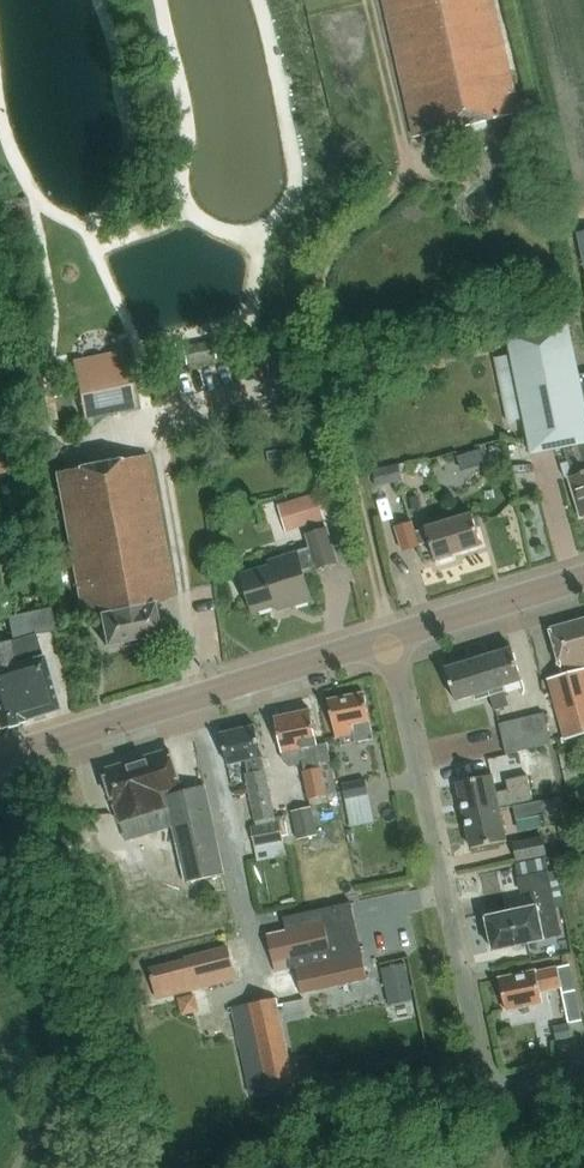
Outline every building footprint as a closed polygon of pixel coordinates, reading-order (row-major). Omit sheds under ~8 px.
[(515,91),(494,0),(383,0),(415,137),(515,114),(510,92),(515,91)] [(512,354),(496,358),(509,421),(525,418),(533,454),(566,447),(574,476),(570,477),(577,501),(580,500),(583,515),(583,375),(580,376),(570,323),(508,336),(512,354)] [(212,341),(183,347),(186,364),(215,359),(212,341)] [(417,350),(422,371),(448,365),(443,344),(417,350)] [(85,420),(138,408),(125,350),(73,361),(85,420)] [(0,451),(0,475),(15,472),(11,449),(0,451)] [(57,474),(84,611),(100,607),(108,645),(160,635),(153,599),(176,594),(149,456),(57,474)] [(400,464),(373,470),(375,481),(377,487),(404,481),(400,464)] [(317,493),(291,502),(299,529),(326,520),(321,505),(317,493)] [(418,497),(410,498),(412,509),(420,508),(418,497)] [(436,559),(483,544),(473,514),(416,532),(413,522),(397,526),(404,551),(420,546),(420,545),(431,541),(436,559)] [(312,548),(282,557),(270,561),(272,565),(243,574),(255,613),(279,606),(280,611),(313,600),(304,571),(318,566),(319,569),(339,562),(328,528),(308,535),(312,548)] [(51,608),(34,611),(39,634),(56,631),(51,608)] [(15,639),(37,635),(39,634),(34,611),(10,616),(15,639)] [(548,677),(564,738),(583,733),(583,617),(550,627),(563,673),(548,677)] [(15,639),(11,640),(0,643),(0,725),(1,728),(59,710),(43,656),(37,635),(15,639)] [(479,658),(495,710),(510,705),(504,684),(522,679),(512,647),(479,658)] [(495,710),(479,658),(447,667),(457,699),(474,693),(475,699),(490,694),(495,710)] [(355,742),(374,738),(370,719),(371,719),(365,692),(328,700),(336,736),(353,733),(355,742)] [(275,716),(282,750),(299,747),(301,755),(317,752),(316,744),(317,744),(310,709),(275,716)] [(499,724),(506,752),(551,741),(544,713),(499,724)] [(255,725),(221,733),(228,762),(246,758),(249,773),(250,773),(265,770),(261,754),(255,725)] [(299,747),(282,750),(284,759),(291,767),(299,765),(301,755),(299,747)] [(171,749),(104,769),(120,822),(145,814),(160,809),(165,808),(169,822),(174,821),(186,881),(224,873),(223,871),(205,783),(183,790),(171,749)] [(322,767),(303,771),(307,792),(309,799),(328,795),(322,767)] [(249,773),(245,774),(251,801),(256,822),(276,818),(275,816),(265,770),(250,773),(249,773)] [(498,806),(533,798),(528,773),(505,778),(508,791),(496,793),(491,773),(457,780),(464,814),(498,806)] [(342,784),(345,798),(368,793),(365,779),(342,784)] [(556,798),(512,806),(515,819),(542,814),(544,823),(560,820),(556,798)] [(312,806),(292,811),(298,839),(319,835),(312,806)] [(498,806),(464,814),(471,847),(506,839),(498,806)] [(276,822),(251,827),(256,847),(284,841),(283,836),(289,835),(285,816),(276,818),(276,822)] [(516,842),(519,860),(548,855),(545,837),(516,842)] [(141,844),(122,850),(132,884),(152,878),(146,859),(141,844)] [(545,857),(515,863),(517,875),(548,869),(545,857)] [(543,935),(560,932),(548,869),(517,875),(521,892),(530,890),(533,907),(485,916),(492,949),(544,939),(543,935)] [(366,976),(349,903),(322,909),(295,915),(298,926),(282,930),(268,933),(276,971),(297,966),(302,991),(366,976)] [(156,997),(234,978),(226,944),(183,955),(184,957),(149,966),(156,997)] [(405,963),(383,967),(387,987),(409,982),(405,963)] [(570,963),(557,966),(535,971),(535,970),(499,978),(505,1007),(541,1000),(539,989),(560,984),(568,1020),(570,1020),(570,1021),(582,1019),(570,963)] [(275,996),(231,1004),(249,1092),(283,1085),(295,1083),(275,996)] [(570,1023),(554,1026),(556,1038),(572,1035),(570,1023)]
